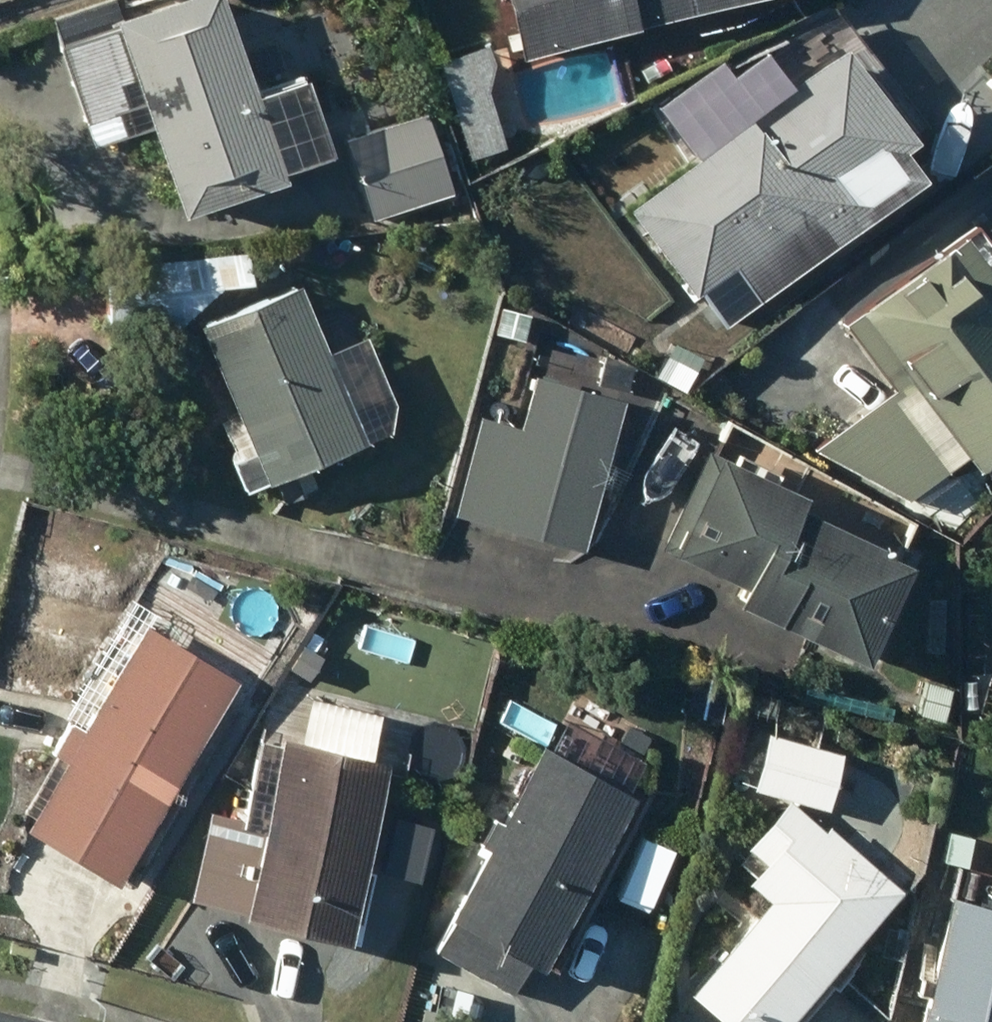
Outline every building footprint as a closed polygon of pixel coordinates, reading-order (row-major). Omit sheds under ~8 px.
[(92,146),(156,126),(183,211),(283,179),(225,0),(168,0),(113,18),(116,29),(60,47),(92,146)] [(524,60),(744,0),(508,0),(524,60)] [(459,100),(476,147),(502,138),(486,95),(493,64),(485,42),(459,52),(475,95),(459,100)] [(717,71),(660,112),(695,160),(632,206),(696,294),(734,266),(758,299),(888,205),(883,198),(906,181),(891,160),(918,140),(849,45),(750,117),(717,71)] [(424,111),(345,140),(374,221),(428,201),(439,233),(478,219),(466,185),(452,190),(424,111)] [(817,449),(907,497),(967,451),(983,472),(991,465),(991,252),(976,232),(849,332),(894,388),(817,449)] [(146,266),(104,269),(107,328),(124,342),(170,340),(218,285),(251,283),(249,251),(183,255),(186,292),(148,294),(146,266)] [(298,287),(201,329),(267,482),(364,440),(298,287)] [(499,305),(494,334),(523,340),(528,310),(499,305)] [(597,381),(628,390),(635,365),(604,356),(597,381)] [(481,423),(456,520),(584,552),(622,402),(533,379),(519,433),(481,423)] [(736,604),(864,663),(911,560),(797,507),(803,495),(778,483),(782,474),(748,458),(744,465),(707,448),(662,547),(744,586),(736,604)] [(68,759),(25,829),(116,884),(238,683),(146,627),(81,733),(68,724),(53,750),(68,759)] [(926,682),(920,714),(944,718),(949,686),(926,682)] [(551,742),(620,783),(643,745),(574,703),(551,742)] [(751,788),(827,810),(843,757),(766,734),(751,788)] [(260,832),(241,921),(347,944),(385,763),(280,741),(276,764),(256,759),(242,828),(260,832)] [(492,819),(479,843),(486,846),(448,917),(454,920),(437,950),(512,991),(528,962),(542,969),(634,799),(542,749),(501,824),(492,819)] [(689,991),(723,1021),(786,1021),(901,891),(830,828),(825,833),(789,801),(746,850),(763,865),(748,883),(768,901),(689,991)] [(948,897),(916,1021),(991,1021),(991,908),(948,897)]
